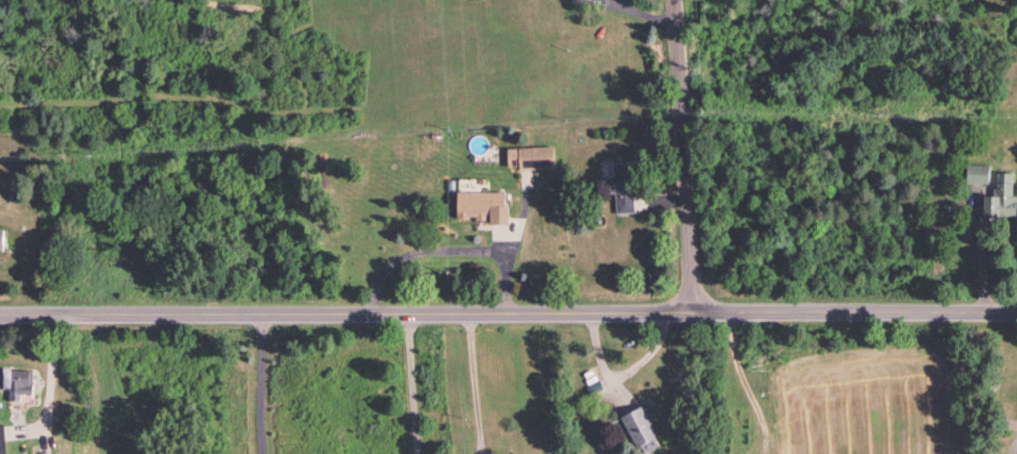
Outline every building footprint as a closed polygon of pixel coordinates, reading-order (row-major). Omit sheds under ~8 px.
[(553,145),(506,147),(507,168),(554,167),(553,145)] [(615,212),(633,212),(631,161),(611,162),(612,191),(614,191),(615,212)] [(988,182),(989,164),(966,163),(965,181),(988,182)] [(1016,215),(1016,193),(1012,193),(1012,171),(995,171),(994,195),(984,195),(983,214),(1016,215)] [(457,219),(509,220),(509,204),(504,204),(505,191),(457,190),(457,219)] [(9,400),(33,400),(34,368),(4,368),(4,387),(9,387),(9,400)] [(640,453),(660,443),(641,405),(621,414),(640,453)]
